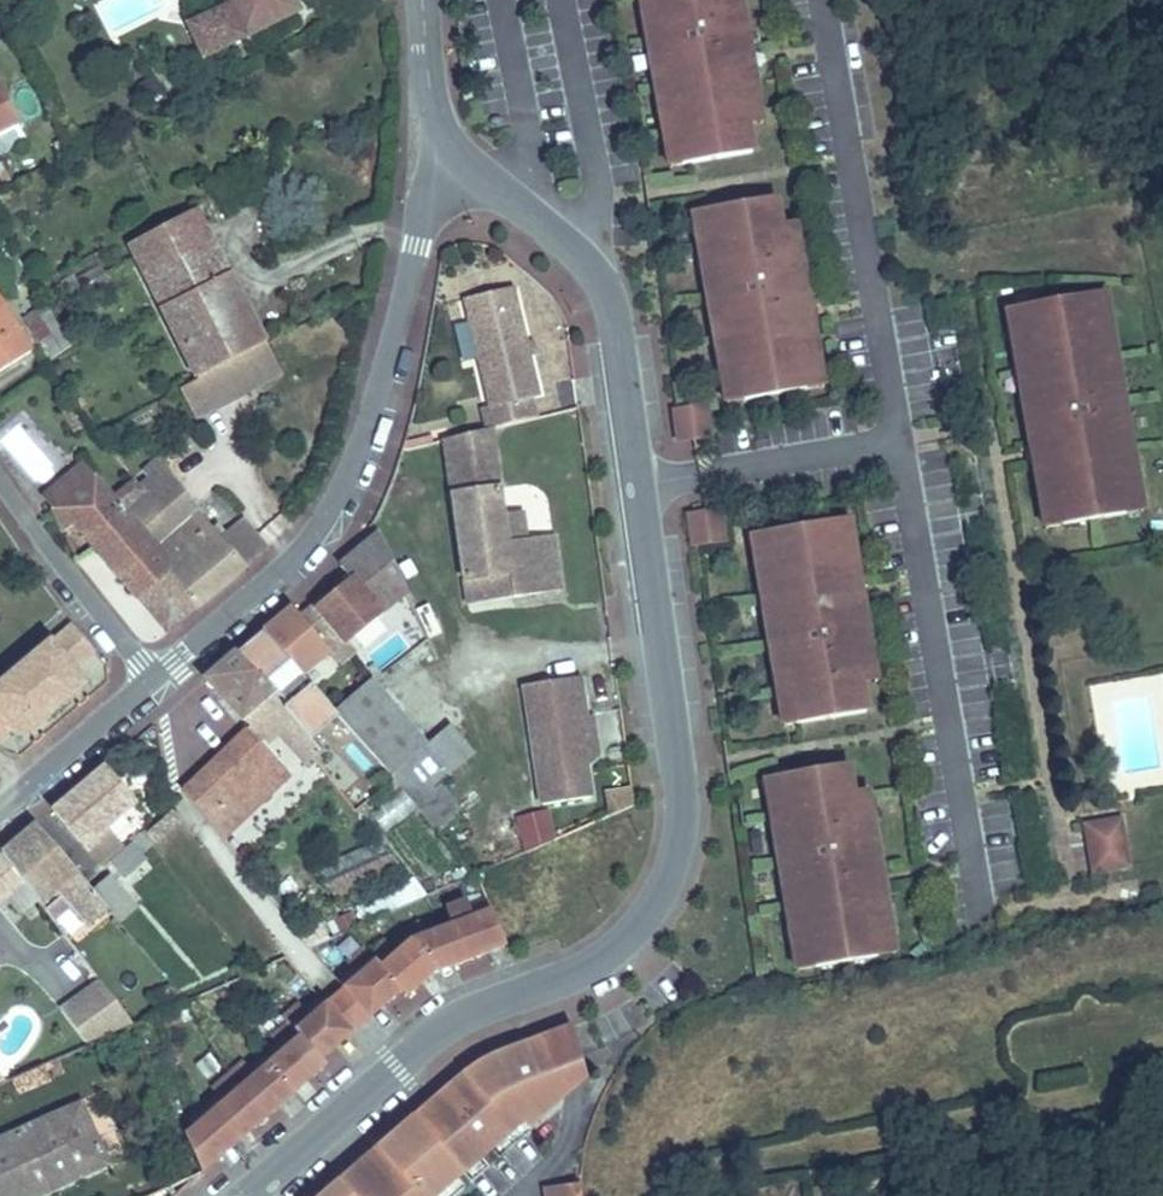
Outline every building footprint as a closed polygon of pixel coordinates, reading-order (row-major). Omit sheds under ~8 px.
[(239,20),(218,30),(228,50),(302,14),(295,0),(229,0),(239,20)] [(636,25),(649,23),(647,11),(640,12),(638,0),(632,0),(636,25)] [(640,12),(647,11),(649,23),(636,25),(648,86),(660,84),(662,97),(656,98),(662,132),(677,129),(686,177),(749,165),(742,129),(752,127),(749,111),(754,110),(748,78),(742,80),(740,68),(746,66),(734,6),(729,7),(728,0),(638,0),(640,12)] [(19,122),(0,83),(0,131),(19,122)] [(660,84),(648,86),(666,181),(686,177),(677,129),(662,132),(656,98),(662,97),(660,84)] [(754,110),(749,111),(752,127),(742,129),(749,165),(764,163),(754,110)] [(772,208),(702,222),(713,273),(701,275),(713,336),(725,334),(727,346),(721,347),(731,400),(742,397),(745,412),(807,399),(804,386),(817,383),(804,319),(809,318),(797,257),(793,258),(790,243),(779,245),(777,235),(772,208)] [(702,222),(691,224),(701,275),(713,273),(702,222)] [(202,256),(186,226),(119,263),(135,294),(202,256)] [(794,232),(777,235),(779,245),(790,243),(793,258),(797,257),(794,232)] [(135,294),(187,390),(190,389),(220,373),(254,356),(202,256),(135,294)] [(480,415),(486,433),(494,431),(534,418),(529,399),(537,397),(509,289),(463,301),(490,412),(480,415)] [(1102,295),(1085,299),(1087,313),(1099,311),(1110,362),(1104,364),(1106,376),(1118,373),(1102,295)] [(1085,299),(1023,311),(1026,325),(1014,328),(1027,393),(1022,393),(1034,455),(1041,453),(1054,518),(1063,515),(1066,530),(1128,518),(1125,505),(1137,502),(1128,447),(1121,448),(1119,436),(1131,434),(1118,373),(1106,376),(1104,364),(1110,362),(1099,311),(1087,313),(1085,299)] [(23,318),(48,359),(68,346),(43,305),(23,318)] [(1022,393),(1027,393),(1014,328),(1026,325),(1023,311),(1006,315),(1022,393)] [(24,352),(0,315),(0,367),(24,352)] [(809,318),(804,319),(817,383),(804,386),(808,399),(825,396),(809,318)] [(725,334),(713,336),(728,415),(745,412),(742,397),(731,400),(721,347),(727,346),(725,334)] [(271,388),(254,356),(220,373),(237,405),(271,388)] [(237,405),(220,373),(190,389),(206,421),(237,405)] [(206,421),(190,389),(187,390),(171,398),(188,431),(206,421)] [(708,404),(668,405),(670,445),(709,444),(708,404)] [(506,520),(494,431),(486,433),(441,448),(462,580),(513,573),(517,594),(555,587),(547,542),(535,543),(509,547),(506,520)] [(1131,434),(1119,436),(1121,448),(1128,447),(1137,502),(1125,505),(1128,518),(1146,514),(1131,434)] [(1041,453),(1034,455),(1049,533),(1066,530),(1063,515),(1054,518),(1041,453)] [(190,602),(261,540),(237,511),(215,528),(156,462),(140,474),(148,486),(115,512),(141,543),(170,521),(190,546),(161,568),(190,602)] [(91,537),(150,618),(175,597),(155,573),(161,568),(141,543),(115,512),(81,469),(58,491),(91,537)] [(46,504),(69,558),(91,537),(58,491),(46,504)] [(681,513),(687,547),(726,541),(720,506),(681,513)] [(509,547),(535,543),(531,516),(506,520),(509,547)] [(841,518),(824,521),(830,558),(840,556),(847,599),(856,598),(841,518)] [(824,521),(762,532),(764,547),(753,549),(762,602),(769,600),(771,613),(760,615),(771,676),(783,674),(792,725),(862,712),(858,685),(856,676),(865,674),(862,659),(867,658),(856,598),(847,599),(840,556),(830,558),(824,521)] [(762,532),(745,535),(760,615),(771,613),(769,600),(762,602),(753,549),(764,547),(762,532)] [(401,592),(374,535),(339,563),(350,576),(319,602),(316,604),(343,638),(401,592)] [(466,603),(517,594),(513,573),(462,580),(466,603)] [(115,585),(109,591),(127,608),(120,615),(150,643),(163,629),(115,585)] [(349,646),(343,638),(316,604),(319,602),(316,599),(299,613),(335,658),(349,646)] [(0,681),(0,729),(8,722),(16,731),(79,681),(68,669),(95,647),(73,621),(0,681)] [(293,731),(305,745),(321,732),(297,702),(308,694),(256,635),(230,657),(267,701),(293,731)] [(230,657),(201,683),(240,727),(267,701),(230,657)] [(867,658),(862,659),(865,674),(856,676),(858,685),(872,682),(867,658)] [(572,761),(564,715),(571,714),(563,672),(508,683),(530,801),(579,791),(572,761)] [(783,674),(771,676),(781,727),(792,725),(783,674)] [(334,709),(441,829),(457,814),(435,791),(469,760),(442,729),(426,744),(367,679),(334,709)] [(249,739),(244,743),(260,761),(293,731),(267,701),(240,727),(249,739)] [(585,751),(577,712),(571,714),(564,715),(572,761),(585,751)] [(244,743),(186,806),(227,857),(296,789),(278,769),(272,775),(260,761),(244,743)] [(843,763),(773,777),(783,828),(771,830),(784,891),(795,888),(798,901),(791,902),(802,955),(813,952),(816,967),(878,955),(875,940),(887,938),(875,874),(880,873),(868,812),(864,813),(861,798),(850,801),(848,790),(843,763)] [(101,826),(132,801),(99,765),(50,809),(50,810),(79,845),(101,826)] [(773,777),(762,779),(771,830),(783,828),(773,777)] [(865,787),(848,790),(850,801),(861,798),(864,813),(868,812),(865,787)] [(367,814),(379,831),(409,810),(397,793),(367,814)] [(524,845),(555,831),(544,807),(513,821),(524,845)] [(166,820),(146,839),(156,849),(175,829),(166,820)] [(1111,823),(1085,828),(1093,875),(1127,868),(1120,827),(1112,829),(1111,823)] [(90,893),(32,824),(0,853),(0,863),(23,892),(41,911),(58,898),(67,908),(81,925),(103,907),(90,893)] [(97,866),(119,847),(101,826),(79,845),(97,866)] [(321,882),(352,911),(398,863),(367,834),(321,882)] [(134,841),(107,858),(121,880),(148,863),(134,841)] [(0,863),(0,909),(2,911),(23,892),(0,863)] [(104,880),(90,893),(103,907),(113,920),(135,901),(112,873),(104,880)] [(880,873),(875,874),(887,938),(875,940),(878,955),(895,952),(880,873)] [(356,908),(363,922),(422,895),(415,880),(356,908)] [(795,888),(784,891),(799,970),(816,967),(813,952),(802,955),(791,902),(798,901),(795,888)] [(49,922),(67,908),(58,898),(41,911),(49,922)] [(333,992),(340,999),(357,1019),(371,1006),(379,1014),(395,1000),(400,1006),(417,990),(409,982),(436,957),(449,973),(481,960),(476,949),(491,942),(479,909),(463,916),(459,908),(438,917),(446,934),(424,943),(413,931),(386,956),(380,949),(363,965),(358,958),(342,973),(347,979),(333,992)] [(54,1007),(95,975),(61,932),(20,964),(54,1007)] [(491,942),(476,949),(481,960),(495,953),(491,942)] [(436,957),(409,982),(417,990),(429,981),(449,973),(436,957)] [(99,978),(56,1007),(86,1050),(128,1021),(99,978)] [(340,999),(322,1015),(339,1034),(357,1019),(340,999)] [(379,1014),(371,1006),(357,1019),(364,1027),(379,1014)] [(190,1134),(196,1140),(184,1151),(201,1186),(221,1168),(213,1160),(241,1135),(248,1144),(278,1116),(270,1108),(299,1082),(307,1091),(322,1076),(317,1071),(333,1056),(325,1047),(339,1034),(322,1015),(316,1008),(301,1021),(296,1015),(280,1029),(286,1035),(270,1050),(275,1056),(247,1081),(241,1075),(211,1103),(216,1109),(190,1134)] [(584,1077),(570,1024),(534,1038),(505,1050),(510,1062),(536,1052),(549,1087),(536,1099),(546,1110),(584,1077)] [(325,1047),(333,1056),(347,1043),(339,1034),(325,1047)] [(341,1195),(436,1195),(517,1126),(522,1131),(546,1110),(536,1099),(549,1087),(536,1052),(510,1062),(505,1050),(499,1052),(492,1055),(455,1079),(334,1189),(341,1195)] [(44,1068),(38,1056),(9,1069),(15,1081),(44,1068)] [(299,1082),(270,1108),(278,1116),(307,1091),(299,1082)] [(104,1166),(77,1107),(0,1143),(0,1195),(39,1195),(104,1166)] [(241,1135),(213,1160),(221,1168),(248,1144),(241,1135)] [(581,1187),(543,1185),(543,1195),(580,1195),(581,1187)]
